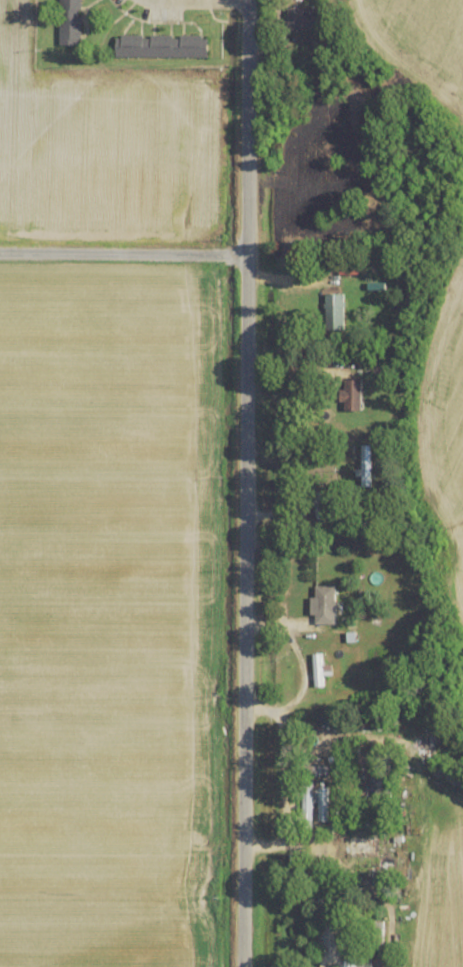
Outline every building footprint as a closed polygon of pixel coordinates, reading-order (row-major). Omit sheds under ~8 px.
[(81,46),(82,0),(60,0),(60,46),(81,46)] [(208,58),(208,36),(117,36),(117,58),(208,58)] [(326,331),(344,331),(344,293),(326,293),(326,331)] [(342,379),(342,411),(361,411),(362,380),(342,379)] [(370,445),(362,445),(362,485),(370,485),(370,445)] [(335,586),(315,586),(315,615),(335,615),(335,586)] [(314,778),(332,779),(333,767),(315,766),(314,778)] [(388,774),(375,774),(375,794),(388,794),(388,774)] [(349,837),(349,858),(381,858),(381,837),(349,837)]
